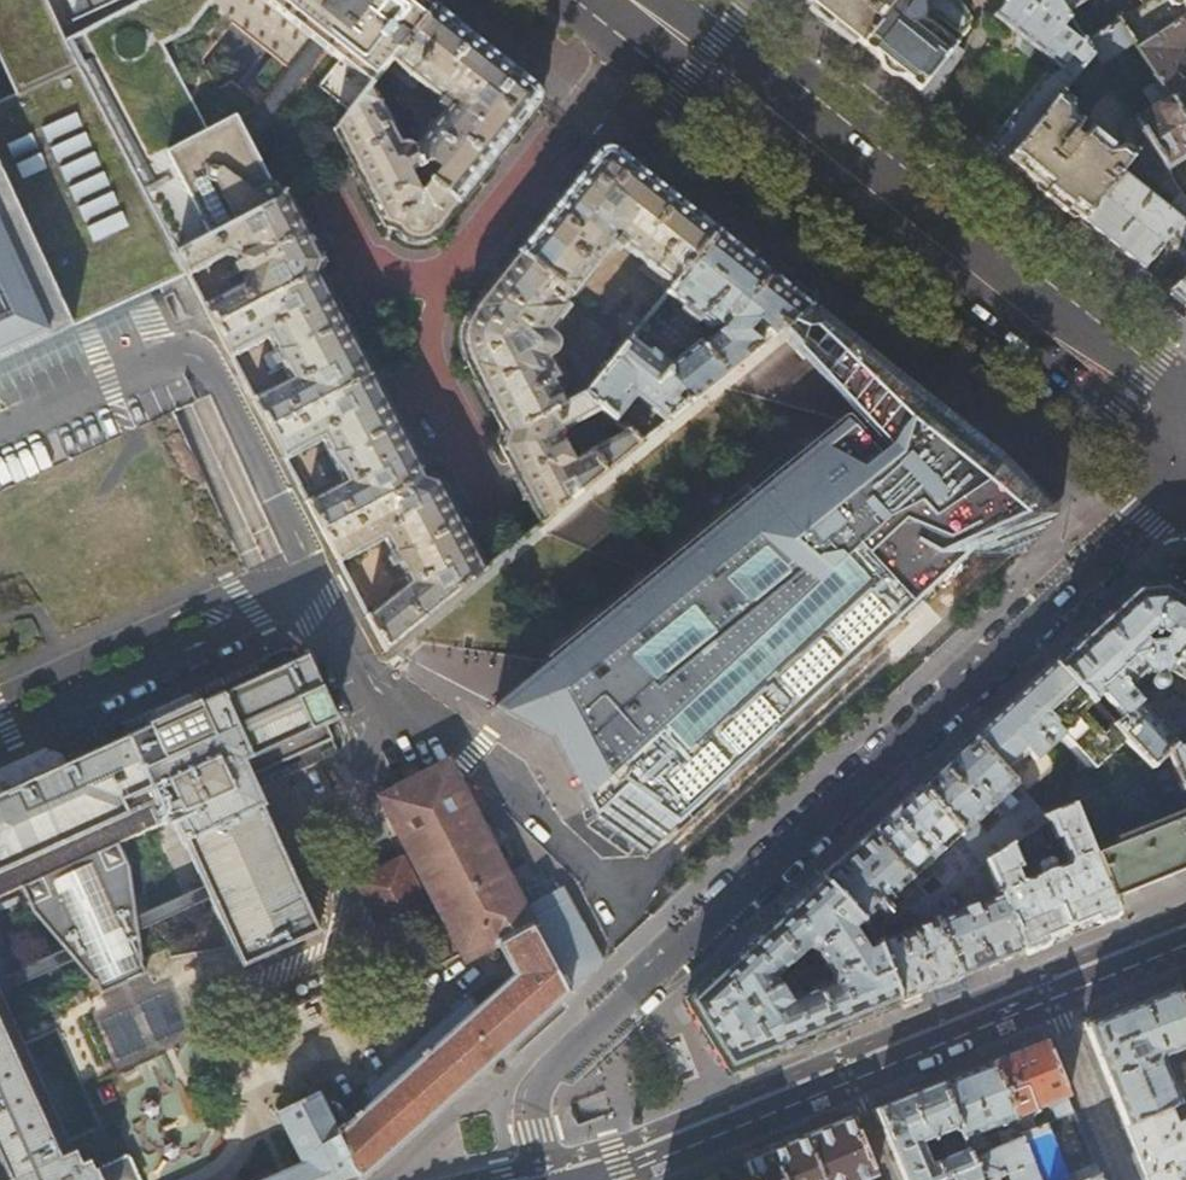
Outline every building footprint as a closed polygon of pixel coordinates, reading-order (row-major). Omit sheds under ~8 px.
[(140,296),(189,274),(68,42),(47,0),(0,0),(0,61),(15,93),(0,100),(0,359),(82,322),(140,296)] [(68,42),(177,252),(278,198),(285,190),(300,171),(308,161),(326,139),(333,130),(370,85),(391,59),(434,6),(426,0),(147,0),(68,42)] [(806,2),(856,40),(862,44),(897,0),(807,0),(806,2)] [(862,44),(885,63),(918,91),(950,51),(954,45),(920,18),(921,16),(921,13),(920,10),(919,8),(925,0),(897,0),(862,44)] [(994,15),(1027,40),(1057,64),(1052,70),(1054,70),(1055,71),(1057,71),(1058,72),(1069,59),(1081,68),(1091,55),(1084,43),(1064,13),(1056,0),(1006,0),(994,15)] [(1064,13),(1084,0),(1056,0),(1064,13)] [(1137,8),(1118,20),(1133,43),(1136,47),(1185,15),(1185,0),(1132,0),(1137,8)] [(521,74),(434,6),(391,59),(448,104),(413,146),(411,144),(408,143),(405,143),(402,144),(370,85),(333,130),(357,174),(385,226),(386,225),(395,229),(400,235),(404,238),(411,241),(417,241),(423,240),(428,237),(432,232),(434,233),(459,203),(509,141),(538,105),(540,98),(539,92),(535,87),(521,74)] [(1136,47),(1159,82),(1170,98),(1185,123),(1185,62),(1179,50),(1185,45),(1185,15),(1136,47)] [(1118,20),(1084,43),(1091,55),(1098,66),(1133,43),(1118,20)] [(958,57),(950,51),(918,91),(931,101),(958,57)] [(1098,66),(1091,55),(1081,68),(1008,162),(1041,189),(1081,221),(1121,173),(1120,172),(1127,163),(1134,155),(1125,148),(1113,148),(1088,128),(1079,139),(1072,133),(1081,122),(1085,122),(1090,110),(1101,95),(1113,89),(1098,66)] [(1008,162),(1081,68),(1069,59),(1058,72),(1057,71),(1055,71),(1054,70),(1052,70),(1051,70),(1047,71),(1044,72),(1043,74),(987,146),(1008,162)] [(1143,92),(1153,108),(1170,98),(1159,82),(1143,92)] [(1170,98),(1153,108),(1134,120),(1147,140),(1166,170),(1185,157),(1185,123),(1170,98)] [(319,170),(337,148),(326,139),(308,161),(319,170)] [(1163,206),(1121,173),(1081,221),(1108,242),(1144,270),(1175,231),(1181,241),(1185,248),(1185,200),(1166,170),(1147,140),(1134,155),(1127,163),(1171,196),(1163,206)] [(550,211),(517,252),(570,295),(614,239),(673,285),(717,232),(663,189),(615,150),(610,148),(603,149),(601,150),(596,154),(550,211)] [(308,234),(285,190),(278,198),(177,252),(189,274),(225,255),(238,259),(239,261),(234,263),(238,274),(244,271),(245,272),(240,284),(204,302),(216,325),(318,271),(319,263),(321,261),(314,247),(308,234)] [(753,260),(717,232),(673,285),(666,293),(707,325),(717,323),(725,316),(726,319),(728,321),(718,330),(717,330),(700,344),(726,375),(811,307),(753,260)] [(564,302),(570,295),(517,252),(472,308),(473,309),(468,315),(464,325),(462,333),(461,342),(462,348),(464,355),(467,362),(467,363),(504,432),(566,400),(554,378),(557,375),(557,372),(549,355),(553,353),(556,349),(557,346),(557,343),(556,338),(553,334),(549,330),(565,310),(566,308),(566,305),(564,302)] [(318,271),(216,325),(232,355),(268,337),(274,349),(264,354),(274,373),(284,368),(289,378),(253,396),(269,427),(372,375),(351,337),(318,273),(318,271)] [(1171,292),(1185,304),(1185,277),(1171,292)] [(859,418),(488,714),(553,736),(597,816),(649,857),(976,553),(1018,546),(1055,503),(814,310),(785,333),(859,418)] [(642,442),(726,375),(700,344),(697,341),(665,366),(646,352),(654,342),(654,339),(638,327),(585,390),(601,409),(627,430),(642,442)] [(372,375),(269,427),(278,443),(285,457),(321,439),(328,451),(318,456),(326,472),(336,467),(342,479),(307,498),(322,528),(424,475),(392,414),(372,375)] [(585,390),(566,400),(504,432),(500,444),(499,445),(516,475),(541,522),(642,442),(627,430),(571,458),(560,436),(563,428),(601,409),(585,390)] [(424,475),(322,528),(331,545),(339,560),(383,537),(390,549),(380,554),(388,571),(398,565),(406,580),(367,613),(385,648),(484,568),(455,512),(435,477),(424,475)] [(1083,635),(1139,680),(1148,672),(1153,674),(1149,676),(1147,681),(1148,685),(1151,689),(1152,689),(1157,690),(1159,689),(1162,687),(1163,684),(1164,680),(1162,676),(1159,674),(1165,672),(1167,670),(1185,682),(1185,598),(1165,585),(1150,586),(1134,588),(1083,635)] [(1069,648),(1054,663),(1092,702),(1101,695),(1122,717),(1113,726),(1125,739),(1144,760),(1151,768),(1177,742),(1129,690),(1139,680),(1083,635),(1069,648)] [(21,888),(31,911),(65,949),(69,953),(75,960),(94,982),(95,982),(101,993),(146,973),(141,961),(143,960),(138,930),(137,921),(136,916),(128,866),(118,844),(173,818),(183,843),(186,842),(205,886),(207,889),(211,897),(243,967),(319,932),(284,856),(248,778),(250,776),(332,739),(326,725),(337,721),(307,656),(223,694),(222,693),(199,703),(197,699),(146,722),(148,726),(125,736),(126,738),(33,780),(0,795),(0,897),(21,888)] [(1104,734),(1083,711),(1092,702),(1054,663),(1032,682),(972,738),(1002,769),(1024,749),(1028,754),(1034,760),(1061,735),(1073,748),(1093,769),(1125,739),(1113,726),(1104,734)] [(1113,726),(1093,704),(1092,702),(1083,711),(1104,734),(1113,726)] [(1025,794),(1073,748),(1061,735),(1034,760),(1028,754),(1006,774),(1025,794)] [(1005,773),(1002,769),(972,738),(948,760),(919,787),(987,860),(1013,844),(1022,838),(1037,828),(1047,821),(1049,820),(1025,794),(1006,774),(1005,773)] [(1107,784),(1144,760),(1125,739),(1093,769),(1107,784)] [(1177,742),(1151,768),(1144,760),(1160,798),(1180,790),(1181,793),(1185,790),(1185,751),(1177,742)] [(1006,774),(1028,754),(1024,749),(1002,769),(1005,773),(1006,774)] [(1181,793),(1180,790),(1160,798),(1144,760),(1107,784),(1073,805),(1111,899),(1173,874),(1185,869),(1185,790),(1181,793)] [(333,1127),(357,1179),(360,1179),(496,1059),(540,1019),(602,964),(559,890),(521,909),(514,897),(537,884),(526,864),(503,876),(446,765),(413,782),(381,798),(413,859),(409,862),(403,865),(401,860),(357,883),(382,931),(425,909),(423,903),(433,898),(464,959),(481,950),(496,943),(513,978),(479,1009),(470,1000),(365,1093),(374,1103),(353,1121),(347,1114),(333,1127)] [(869,833),(928,898),(987,860),(919,787),(896,808),(869,833)] [(1073,805),(1049,820),(1047,821),(1055,839),(1058,838),(1068,860),(1064,866),(1053,870),(1053,869),(1053,868),(1052,868),(1051,868),(1037,874),(1036,875),(1036,876),(1026,881),(1021,879),(1017,870),(1023,868),(1013,844),(987,860),(1024,952),(1082,928),(1117,914),(1111,899),(1073,805)] [(1037,828),(1022,838),(1028,850),(1044,844),(1037,828)] [(871,934),(928,898),(869,833),(846,854),(820,878),(871,934)] [(987,967),(1024,952),(987,860),(928,898),(937,920),(961,977),(987,967)] [(899,1003),(876,946),(871,934),(820,878),(754,939),(685,1002),(729,1072),(820,1035),(899,1003)] [(211,897),(207,889),(205,886),(136,916),(137,921),(138,930),(211,897)] [(937,920),(876,946),(899,1003),(931,989),(961,977),(937,920)] [(449,954),(432,921),(414,931),(430,963),(449,954)] [(0,976),(0,991),(0,992),(75,960),(69,953),(65,949),(0,976)] [(354,1007),(344,985),(268,1019),(278,1041),(354,1007)] [(1177,986),(1135,1004),(1109,1014),(1084,1024),(1138,1157),(1148,1179),(1185,1179),(1185,1120),(1178,1123),(1172,1108),(1181,1104),(1163,1059),(1175,1054),(1185,1080),(1185,1010),(1177,986)] [(95,1172),(89,1161),(81,1165),(75,1150),(73,1151),(0,992),(0,991),(0,1179),(98,1179),(95,1172)] [(1018,1051),(992,1062),(1015,1119),(1030,1113),(1051,1104),(1069,1097),(1046,1040),(1018,1051)] [(967,1072),(941,1083),(958,1127),(967,1150),(979,1179),(992,1179),(996,1178),(1008,1173),(1032,1163),(1020,1132),(1015,1119),(992,1062),(967,1072)] [(941,1083),(916,1093),(905,1098),(891,1103),(875,1110),(904,1179),(979,1179),(967,1150),(940,1161),(931,1138),(958,1127),(941,1083)] [(333,1127),(317,1093),(276,1113),(301,1164),(266,1179),(357,1179),(333,1127)] [(1075,1111),(1069,1097),(1051,1104),(1056,1118),(1075,1111)] [(1082,1128),(1075,1111),(1056,1118),(1053,1120),(1068,1159),(1090,1150),(1082,1128)] [(1035,1126),(1030,1113),(1015,1119),(1020,1132),(1035,1126)] [(752,1176),(754,1179),(866,1179),(878,1175),(854,1118),(803,1139),(748,1162),(752,1176)] [(1035,1126),(1020,1132),(1032,1163),(1039,1179),(1069,1179),(1068,1176),(1045,1123),(1035,1126)] [(126,1158),(95,1172),(98,1179),(135,1179),(126,1158)] [(1008,1173),(1010,1178),(1011,1179),(1039,1179),(1032,1163),(1008,1173)] [(1068,1176),(1069,1179),(1086,1179),(1101,1174),(1096,1164),(1068,1176)]
